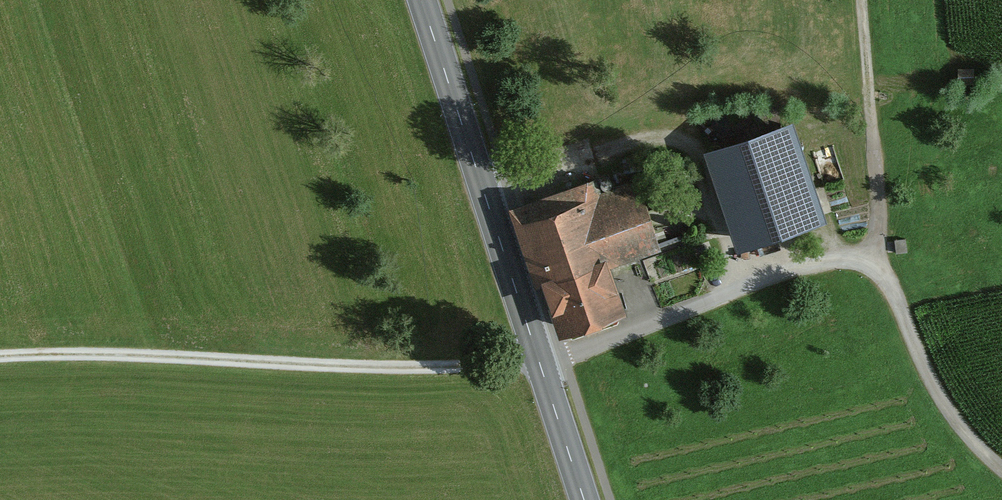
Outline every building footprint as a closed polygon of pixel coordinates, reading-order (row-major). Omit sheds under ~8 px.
[(798,127),(712,156),(744,251),(830,222),(798,127)] [(598,182),(518,210),(563,339),(629,316),(611,265),(657,249),(637,191),(605,202),(598,182)]
